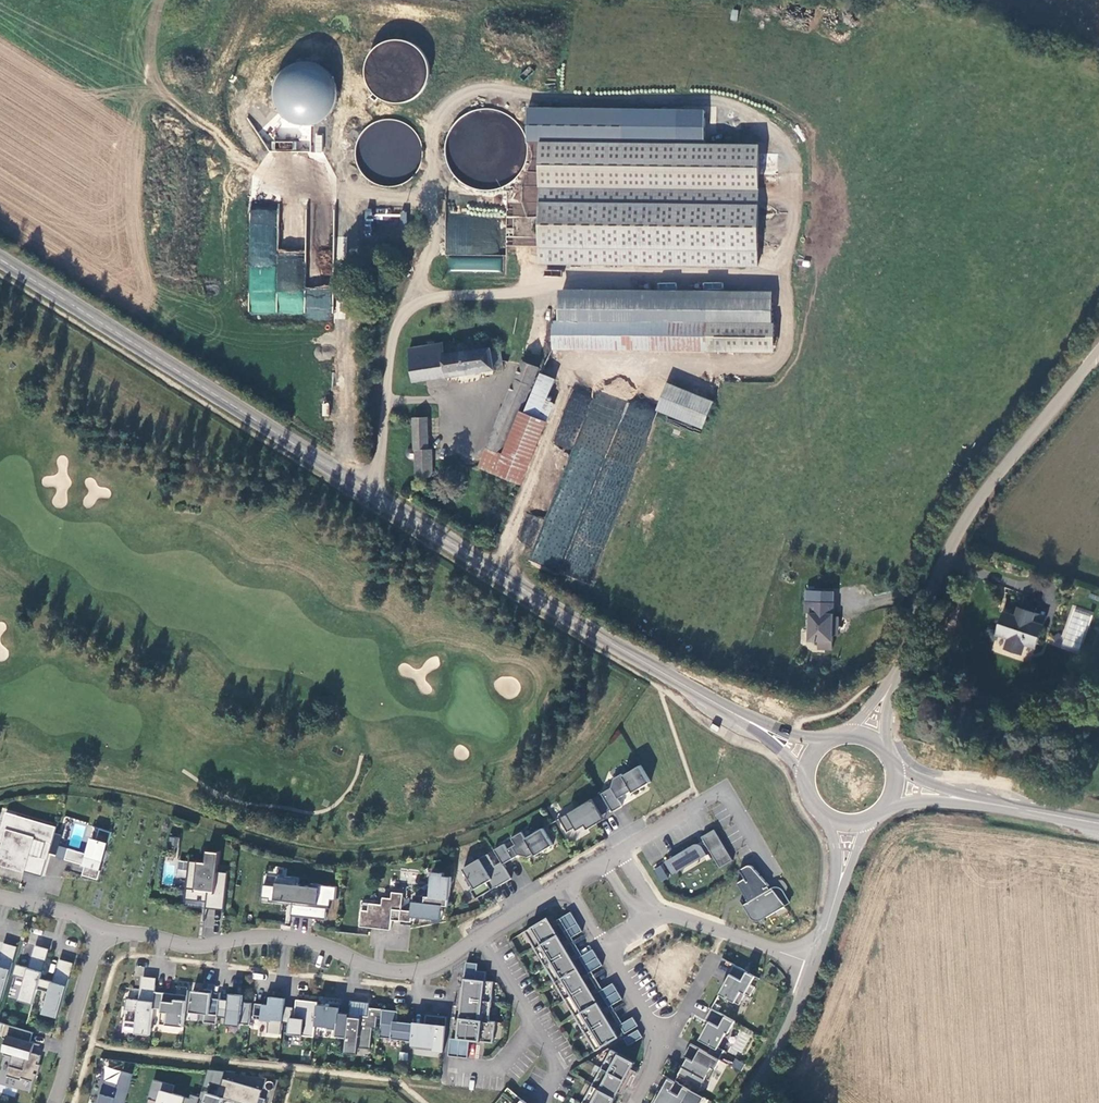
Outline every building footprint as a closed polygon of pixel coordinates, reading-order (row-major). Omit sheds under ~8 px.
[(541,142),(702,143),(702,109),(530,110),(530,142),(541,142)] [(541,142),(541,188),(756,187),(756,143),(702,143),(541,142)] [(756,187),(541,188),(540,263),(755,262),(756,187)] [(278,210),(250,209),(248,265),(277,266),(278,210)] [(304,291),(306,251),(278,249),(277,268),(276,268),(275,281),(277,281),(276,293),(258,292),(258,299),(251,298),(250,306),(278,308),(288,308),(289,299),(295,300),(296,290),(304,291)] [(501,270),(501,259),(448,258),(448,269),(501,270)] [(305,287),(304,319),(331,320),(333,288),(305,287)] [(774,321),(774,297),(562,294),(562,318),(709,320),(774,321)] [(556,346),(709,348),(709,320),(562,318),(556,318),(556,346)] [(776,321),(774,321),(709,320),(709,348),(709,349),(776,350),(776,321)] [(482,342),(469,344),(469,351),(482,349),(482,342)] [(469,351),(469,344),(444,347),(443,343),(409,349),(413,382),(501,367),(498,348),(482,349),(469,351)] [(524,362),(488,450),(503,455),(522,412),(541,368),(524,362)] [(482,466),(523,483),(556,403),(548,399),(557,378),(544,373),(527,415),(522,412),(503,455),(488,450),(482,466)] [(670,383),(659,410),(705,428),(716,401),(670,383)] [(415,418),(416,452),(429,451),(428,418),(415,418)] [(429,451),(416,452),(416,479),(432,479),(431,451),(429,451)] [(834,617),(833,603),(833,591),(807,591),(806,602),(806,613),(810,614),(810,632),(812,632),(812,641),(818,641),(818,649),(833,649),(833,635),(831,633),(838,627),(839,617),(834,617)] [(1071,605),(1058,646),(1079,652),(1092,612),(1071,605)] [(1018,617),(1006,613),(999,634),(1011,637),(1025,642),(1036,645),(1042,625),(1032,622),(1035,612),(1021,608),(1018,617)] [(1025,642),(1011,637),(1007,649),(1021,653),(1025,642)] [(612,788),(602,794),(612,810),(613,812),(623,806),(618,799),(632,791),(639,787),(640,789),(651,782),(641,766),(624,776),(623,774),(614,779),(612,788)] [(586,826),(588,829),(605,819),(603,815),(612,810),(602,794),(560,819),(568,832),(576,828),(578,830),(586,826)] [(7,847),(3,846),(0,856),(0,864),(42,876),(57,826),(8,812),(4,827),(8,829),(12,830),(7,847)] [(504,844),(494,850),(502,862),(503,864),(521,854),(530,856),(543,848),(544,850),(555,844),(545,827),(526,838),(522,832),(511,838),(515,844),(508,849),(504,844)] [(112,832),(100,828),(97,839),(92,838),(87,854),(60,845),(56,857),(86,866),(83,875),(98,880),(112,832)] [(8,829),(3,846),(7,847),(12,830),(8,829)] [(733,860),(715,829),(702,837),(706,843),(702,845),(700,844),(699,844),(697,843),(695,844),(673,857),(675,861),(668,866),(672,872),(707,853),(710,851),(720,868),(733,860)] [(224,912),(229,871),(228,871),(228,872),(218,871),(220,851),(219,852),(208,851),(208,850),(207,850),(206,863),(185,860),(185,861),(189,862),(185,901),(186,901),(186,899),(199,901),(199,896),(207,897),(206,909),(207,909),(207,906),(224,908),(223,912),(224,912)] [(707,853),(672,872),(674,875),(708,855),(707,853)] [(503,864),(502,862),(495,866),(488,854),(463,868),(475,888),(472,890),(476,899),(511,878),(503,864)] [(666,861),(668,866),(675,861),(673,857),(666,861)] [(186,877),(188,861),(178,861),(177,876),(186,877)] [(761,897),(771,891),(769,886),(770,885),(754,868),(753,866),(751,866),(749,865),(747,866),(739,870),(745,879),(737,884),(745,897),(748,902),(760,895),(761,897)] [(661,881),(668,878),(663,868),(656,872),(661,881)] [(445,876),(445,873),(433,871),(430,897),(414,895),(412,911),(402,910),(404,893),(395,892),(392,920),(401,921),(401,917),(412,918),(413,916),(442,920),(443,905),(449,906),(452,877),(445,876)] [(328,900),(333,900),(335,886),(309,883),(309,886),(295,885),(296,878),(275,875),(274,886),(262,884),(260,897),(266,898),(266,901),(281,903),(281,900),(289,901),(288,916),(322,919),(323,912),(318,911),(318,907),(327,908),(328,900)] [(743,905),(751,917),(754,920),(760,921),(786,905),(779,896),(776,898),(771,891),(761,897),(760,895),(748,902),(743,905)] [(370,927),(391,929),(392,920),(395,892),(393,892),(392,898),(383,897),(382,904),(370,903),(369,911),(362,910),(360,926),(369,928),(370,927)] [(558,920),(569,939),(583,931),(571,912),(558,920)] [(549,917),(524,931),(595,1051),(620,1037),(549,917)] [(8,943),(1,966),(0,966),(0,1001),(2,1001),(18,947),(8,943)] [(50,949),(40,946),(33,969),(17,964),(14,975),(26,979),(20,1000),(34,1004),(38,989),(41,978),(50,949)] [(593,949),(580,957),(589,973),(603,965),(593,949)] [(74,963),(64,960),(57,983),(41,978),(38,989),(50,993),(44,1013),(58,1018),(74,963)] [(478,963),(466,962),(458,1038),(451,1038),(449,1056),(468,1058),(470,1040),(494,1043),(496,1021),(490,1021),(494,981),(486,980),(487,971),(478,970),(478,963)] [(755,976),(734,964),(725,982),(726,983),(720,994),(739,1005),(746,994),(750,996),(755,987),(751,985),(755,976)] [(134,967),(135,976),(144,975),(142,965),(134,967)] [(150,1035),(153,1008),(155,991),(156,978),(146,977),(143,1000),(127,998),(126,1009),(138,1011),(136,1033),(150,1035)] [(613,983),(600,991),(609,1007),(623,999),(613,983)] [(138,989),(127,988),(127,998),(137,998),(138,989)] [(204,1022),(217,1024),(218,1017),(220,999),(212,998),(213,990),(205,989),(204,992),(193,990),(191,1012),(205,1014),(204,1022)] [(160,1024),(184,1027),(188,995),(175,994),(175,996),(164,995),(164,992),(155,991),(153,1008),(162,1009),(160,1024)] [(230,1000),(220,999),(218,1017),(227,1018),(227,1025),(241,1026),(241,1023),(250,1024),(252,1003),(244,1002),(244,995),(230,993),(230,1000)] [(274,1020),(283,1021),(285,1006),(286,998),(270,996),(269,1005),(256,1003),(254,1019),(270,1021),(273,1021),(274,1020)] [(290,1023),(289,1034),(314,1037),(315,1026),(318,1004),(318,1002),(297,999),(296,1007),(295,1017),(291,1017),(290,1023)] [(347,1037),(347,1033),(349,1016),(350,1014),(340,1013),(341,1004),(331,1003),(330,1006),(318,1004),(315,1026),(327,1027),(327,1029),(337,1030),(336,1036),(347,1037)] [(296,1007),(285,1006),(283,1021),(283,1022),(290,1023),(291,1017),(295,1017),(296,1007)] [(349,1047),(370,1049),(372,1035),(369,1035),(370,1028),(376,1029),(378,1018),(382,1018),(383,1009),(369,1007),(368,1016),(361,1015),(361,1020),(355,1020),(356,1017),(349,1016),(347,1033),(350,1033),(349,1047)] [(396,1008),(383,1007),(383,1009),(382,1018),(380,1037),(412,1041),(414,1023),(395,1021),(396,1008)] [(712,1008),(706,1019),(712,1023),(702,1041),(712,1046),(708,1053),(719,1059),(724,1050),(719,1047),(727,1032),(729,1033),(735,1021),(712,1008)] [(448,1017),(426,1014),(425,1024),(414,1023),(412,1041),(412,1044),(434,1047),(434,1050),(444,1052),(448,1017)] [(633,1017),(620,1025),(625,1034),(639,1026),(633,1017)] [(270,1021),(268,1035),(281,1036),(283,1022),(283,1021),(274,1020),(273,1021),(270,1021)] [(34,1032),(7,1024),(3,1037),(8,1039),(4,1055),(12,1057),(7,1076),(21,1080),(22,1078),(33,1082),(36,1074),(38,1075),(41,1065),(39,1064),(41,1055),(33,1053),(35,1043),(31,1042),(34,1032)] [(639,1029),(624,1038),(628,1046),(644,1037),(639,1029)] [(709,1081),(721,1060),(719,1059),(708,1053),(691,1043),(684,1056),(688,1058),(679,1074),(702,1086),(706,1079),(709,1081)] [(612,1049),(582,1102),(614,1102),(636,1062),(612,1049)] [(742,1070),(743,1061),(733,1059),(732,1068),(742,1070)] [(224,1079),(226,1071),(209,1069),(202,1091),(207,1093),(206,1099),(204,1102),(223,1102),(224,1098),(240,1102),(265,1102),(266,1099),(260,1097),(262,1090),(224,1079)] [(133,1074),(123,1071),(119,1085),(105,1080),(98,1102),(125,1102),(133,1074)] [(200,1098),(201,1097),(192,1094),(190,1098),(173,1093),(175,1085),(154,1079),(148,1099),(159,1102),(158,1102),(199,1102),(200,1098)] [(651,1102),(701,1102),(703,1100),(689,1093),(691,1090),(672,1080),(667,1088),(665,1087),(662,1093),(658,1091),(651,1102)]
